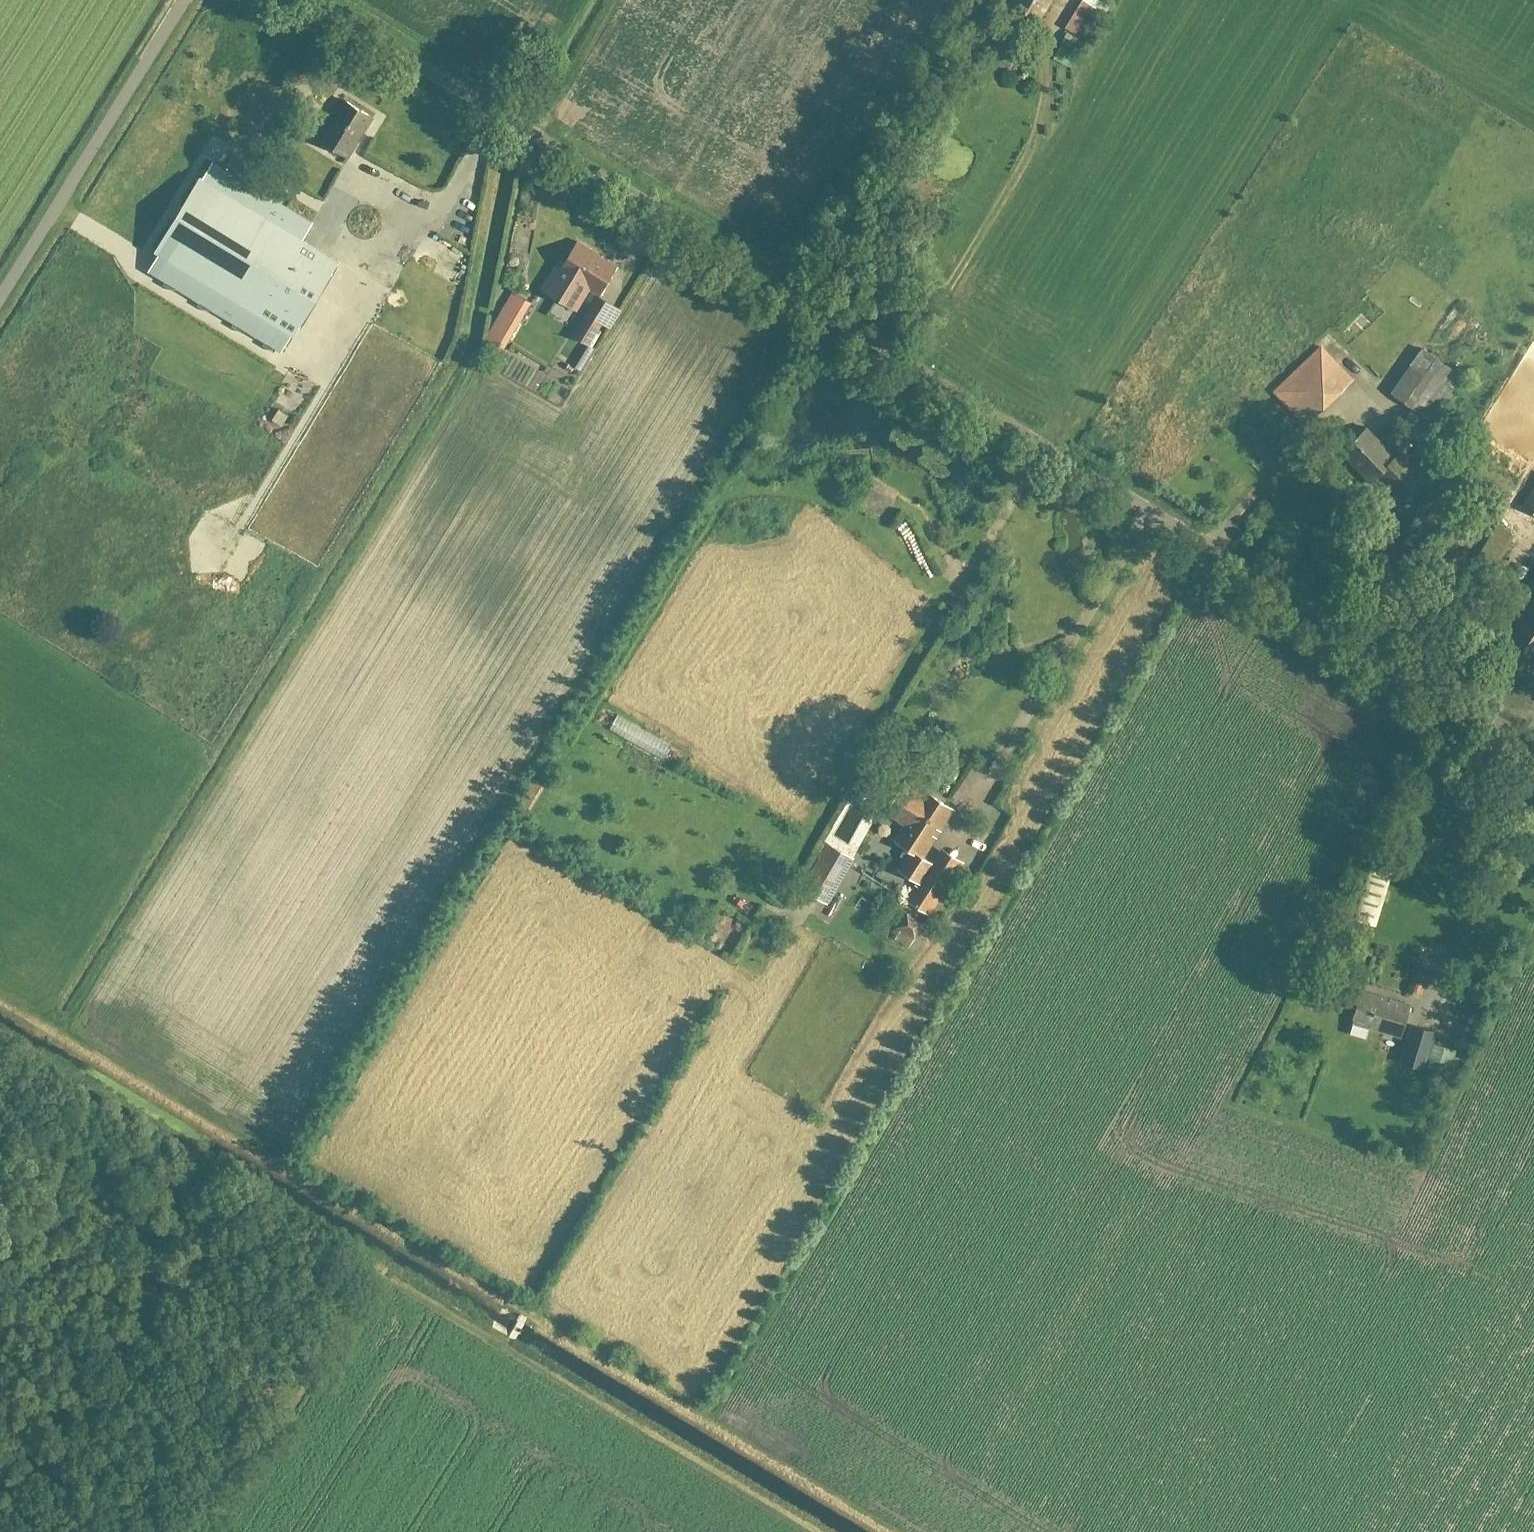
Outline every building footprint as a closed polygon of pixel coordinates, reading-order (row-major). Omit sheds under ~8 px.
[(1051,0),(1015,0),(1011,6),(1037,23),(1051,0)] [(1107,7),(1099,0),(1091,0),(1069,25),(1081,36),(1107,7)] [(1070,68),(1085,39),(1067,31),(1053,60),(1070,68)] [(536,69),(543,57),(531,50),(524,62),(536,69)] [(348,158),(372,119),(342,101),(318,140),(348,158)] [(159,254),(147,272),(165,282),(162,286),(174,293),(176,289),(199,303),(197,307),(208,314),(210,310),(233,324),(231,328),(242,335),(244,331),(264,343),(262,347),(274,354),(276,350),(280,353),(292,334),(293,335),(336,263),(302,243),(313,225),(212,165),(202,182),(198,180),(155,251),(159,254)] [(576,312),(589,291),(598,297),(616,267),(577,243),(564,264),(559,260),(541,290),(576,312)] [(533,303),(513,292),(484,339),(503,350),(533,303)] [(620,311),(598,297),(573,337),(588,346),(602,325),(609,329),(620,311)] [(1320,348),(1273,393),(1305,426),(1322,409),(1351,381),(1320,348)] [(1450,457),(1469,426),(1442,410),(1464,379),(1423,349),(1390,394),(1431,423),(1421,439),(1450,457)] [(1370,483),(1375,478),(1399,503),(1423,479),(1398,454),(1394,458),(1366,428),(1341,453),(1370,483)] [(1521,508),(1533,516),(1533,487),(1521,508)] [(1497,523),(1473,565),(1492,576),(1516,534),(1497,523)] [(919,547),(926,540),(914,527),(906,534),(919,547)] [(905,782),(884,814),(903,826),(893,841),(909,851),(897,870),(916,883),(905,900),(929,916),(953,879),(922,859),(953,812),(924,793),(923,794),(905,782)] [(864,800),(871,790),(860,783),(853,793),(864,800)] [(827,845),(802,886),(827,902),(853,860),(827,845)] [(1371,859),(1353,917),(1376,924),(1394,865),(1371,859)] [(896,928),(913,940),(922,926),(905,915),(896,928)] [(1352,1024),(1349,1035),(1365,1040),(1368,1029),(1400,1038),(1409,1007),(1361,992),(1352,1024)] [(1435,1034),(1411,1027),(1400,1064),(1424,1071),(1435,1034)]
